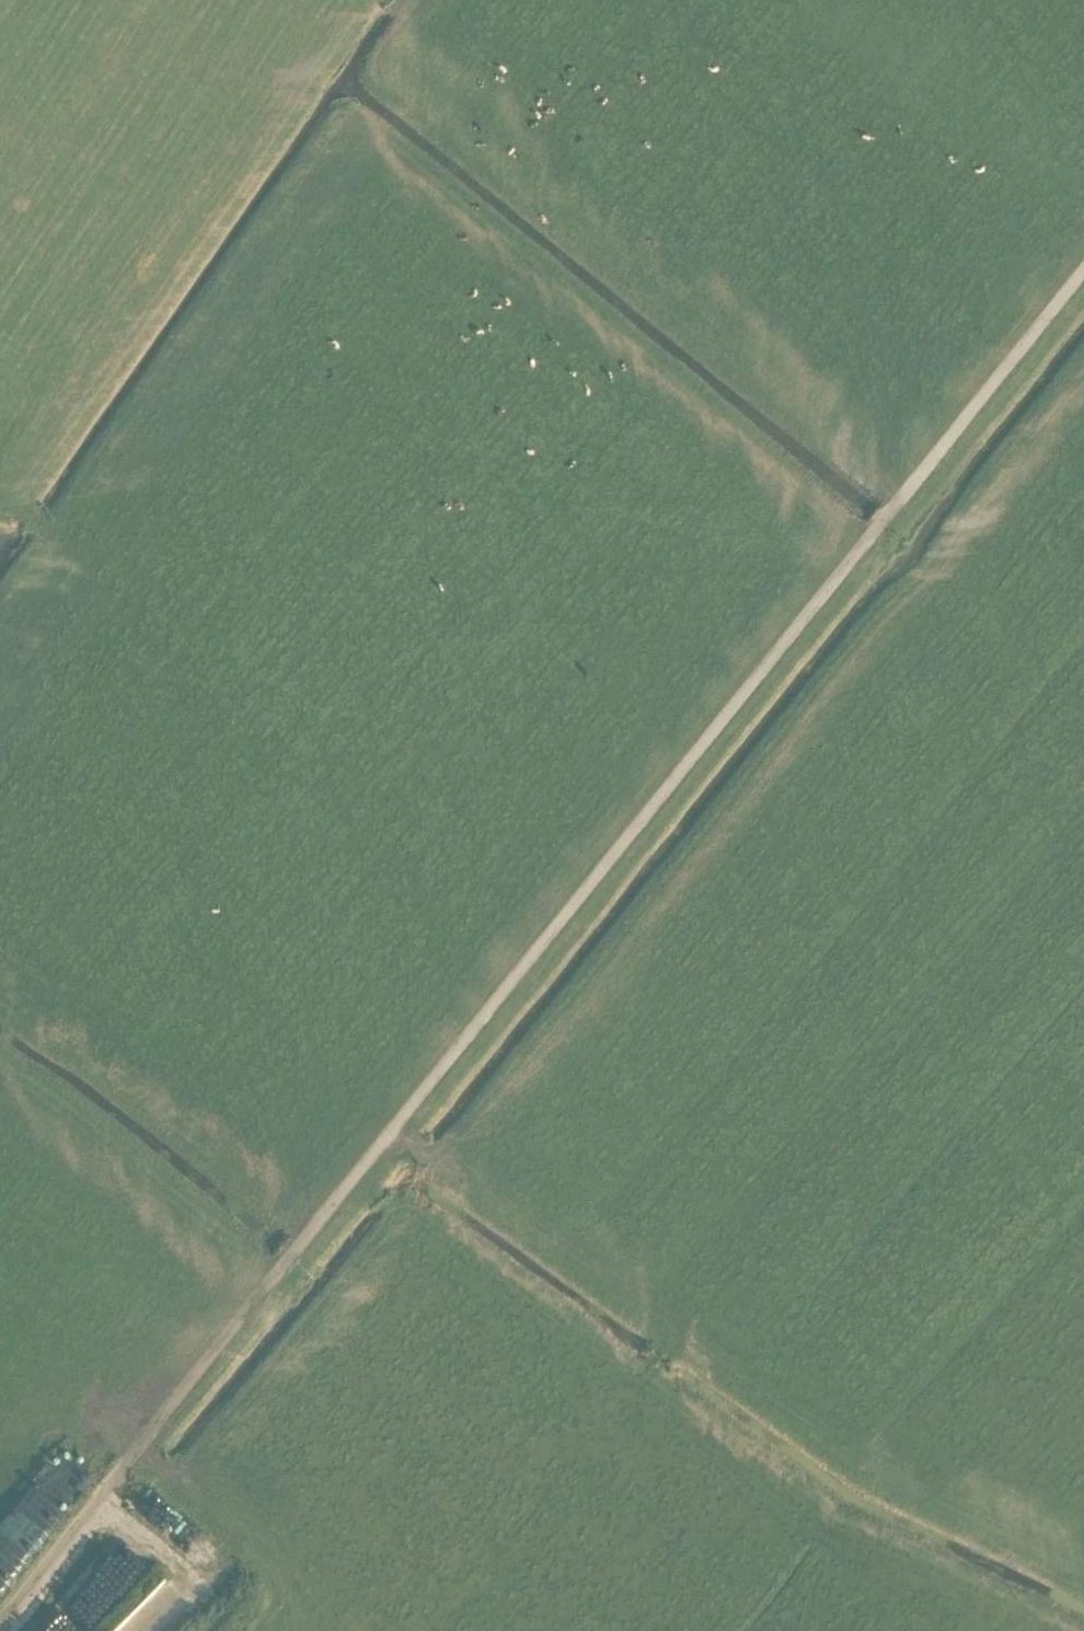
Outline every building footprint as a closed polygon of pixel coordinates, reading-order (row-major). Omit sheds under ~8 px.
[(37,1555),(0,1529),(0,1608),(37,1555)]
